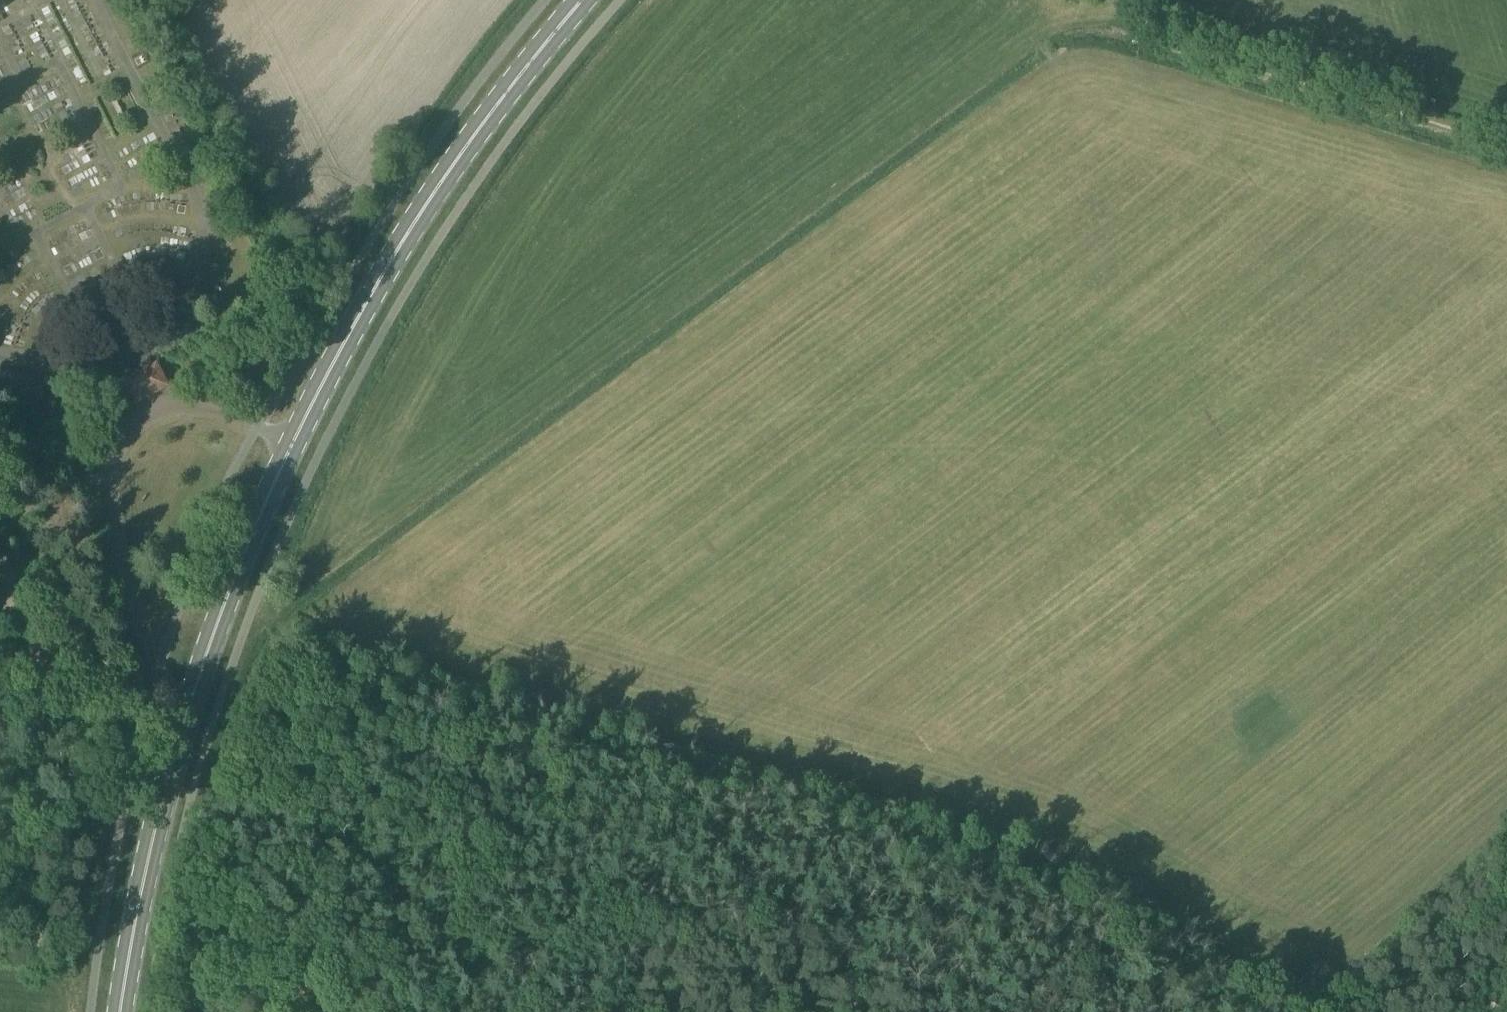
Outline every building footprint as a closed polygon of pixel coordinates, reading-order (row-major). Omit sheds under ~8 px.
[(134,407),(172,387),(157,362),(121,382),(134,407)]
